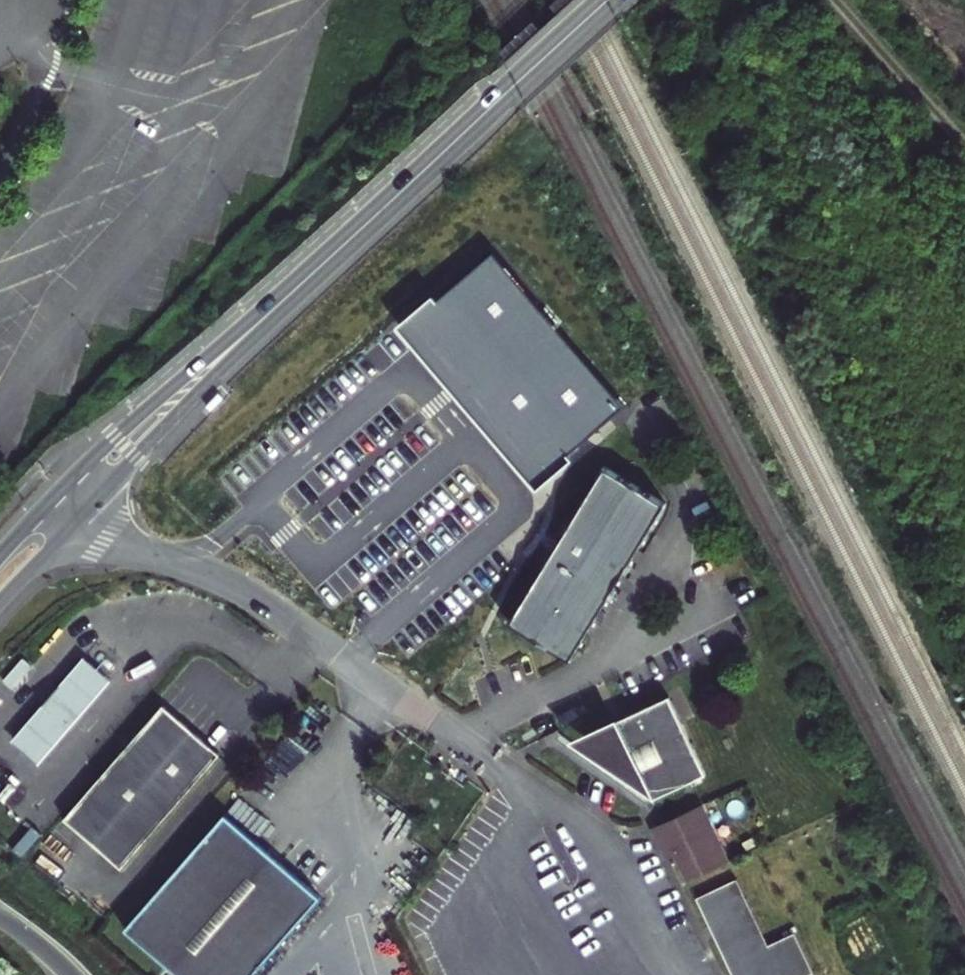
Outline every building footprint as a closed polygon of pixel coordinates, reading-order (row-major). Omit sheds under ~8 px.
[(626,407),(494,253),(438,301),(414,321),(497,418),(546,475),(570,454),(626,407)] [(414,321),(438,301),(434,296),(399,327),(538,490),(574,459),(570,454),(546,475),(414,321)] [(665,500),(604,465),(560,538),(557,544),(553,551),(532,587),(511,622),(572,658),(665,500)] [(549,532),(542,544),(553,551),(560,538),(549,532)] [(112,676),(87,654),(14,740),(39,762),(112,676)] [(32,670),(22,661),(3,683),(12,692),(32,670)] [(654,799),(707,776),(671,696),(619,720),(599,728),(595,731),(592,736),(590,741),(590,746),(591,751),(594,755),(598,758),(603,759),(608,760),(604,764),(645,793),(650,791),(654,799)] [(587,710),(584,704),(578,708),(581,713),(587,710)] [(562,711),(556,715),(561,724),(579,714),(574,706),(563,712),(562,711)] [(120,873),(218,760),(162,711),(64,825),(120,873)] [(599,728),(619,720),(616,714),(569,734),(604,764),(608,760),(603,759),(598,758),(594,755),(591,751),(590,746),(590,741),(592,736),(595,731),(599,728)] [(650,791),(645,793),(654,799),(650,791)] [(704,806),(652,830),(655,836),(706,812),(704,806)] [(706,812),(655,836),(660,849),(666,860),(674,856),(687,883),(730,863),(706,812)] [(126,928),(172,968),(180,974),(246,974),(313,897),(270,859),(223,817),(126,928)] [(695,900),(729,974),(815,974),(798,937),(768,951),(736,881),(695,900)]
